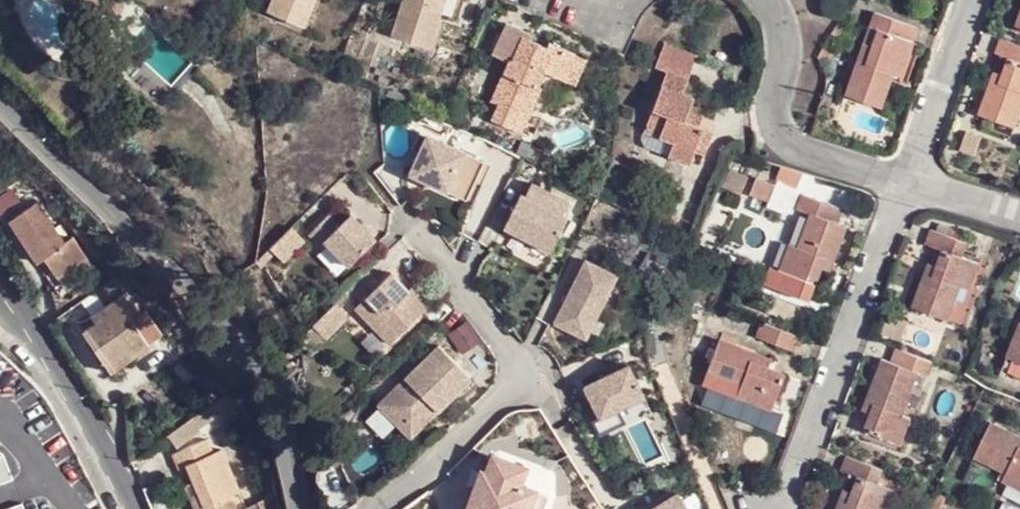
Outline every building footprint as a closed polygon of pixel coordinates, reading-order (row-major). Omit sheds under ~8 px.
[(266,10),(301,27),(311,0),(271,0),(266,10)] [(389,34),(430,51),(447,12),(452,0),(402,0),(389,34)] [(447,12),(464,21),(470,3),(465,0),(452,0),(447,12)] [(1012,0),(1002,31),(1019,39),(1019,3),(1012,0)] [(868,31),(862,47),(856,61),(847,59),(834,93),(870,106),(881,72),(891,77),(907,42),(897,40),(902,25),(863,9),(857,28),(868,31)] [(566,76),(576,53),(550,42),(546,51),(530,43),(534,33),(511,23),(497,53),(510,58),(492,98),(501,103),(493,118),(527,135),(549,86),(543,84),(549,69),(566,76)] [(992,75),(987,92),(978,88),(966,117),(1001,131),(1015,96),(1019,97),(1019,67),(1019,50),(991,38),(984,52),(998,58),(992,75)] [(818,39),(808,54),(822,66),(832,49),(818,39)] [(856,61),(862,47),(853,44),(847,59),(856,61)] [(696,58),(663,45),(653,64),(666,71),(641,128),(698,153),(705,137),(689,130),(693,121),(682,115),(690,99),(681,95),(696,58)] [(589,58),(576,53),(566,76),(578,82),(589,58)] [(987,92),(992,75),(985,71),(978,88),(987,92)] [(488,166),(423,136),(415,155),(422,158),(413,178),(451,196),(461,176),(479,184),(488,166)] [(761,179),(742,172),(735,191),(755,199),(761,179)] [(479,184),(461,176),(451,196),(470,205),(479,184)] [(574,201),(533,177),(506,222),(551,249),(570,216),(566,214),(574,201)] [(828,209),(790,191),(783,205),(796,212),(782,244),(775,242),(763,271),(771,275),(790,284),(794,282),(799,268),(808,252),(818,256),(829,228),(822,225),(828,209)] [(28,240),(36,251),(47,268),(77,247),(66,229),(56,234),(29,197),(0,218),(20,246),(28,240)] [(334,235),(323,224),(304,243),(318,257),(322,253),(343,274),(370,249),(346,223),(334,235)] [(932,252),(926,268),(921,288),(911,285),(902,313),(940,327),(952,292),(960,295),(970,266),(950,258),(954,244),(921,232),(917,245),(932,252)] [(27,257),(36,251),(28,240),(20,246),(27,257)] [(281,240),(259,261),(271,273),(293,252),(281,240)] [(810,275),(818,256),(808,252),(799,268),(810,275)] [(585,261),(548,322),(578,340),(615,279),(585,261)] [(921,288),(926,268),(917,266),(911,285),(921,288)] [(386,283),(349,318),(384,354),(421,319),(386,283)] [(132,352),(147,342),(132,319),(114,291),(94,303),(99,314),(91,317),(81,326),(101,355),(125,341),(132,352)] [(99,314),(94,303),(86,308),(91,317),(99,314)] [(132,319),(147,342),(163,332),(149,309),(132,319)] [(328,313),(306,334),(319,347),(341,326),(328,313)] [(787,335),(746,317),(739,335),(782,351),(787,335)] [(737,357),(743,347),(711,330),(692,362),(726,380),(719,392),(752,410),(772,373),(756,366),(737,357)] [(1011,363),(1019,367),(1019,338),(1011,363)] [(108,366),(132,352),(125,341),(101,355),(108,366)] [(760,356),(743,347),(737,357),(756,366),(760,356)] [(864,362),(852,396),(863,398),(858,418),(852,434),(890,447),(901,415),(893,413),(905,374),(913,379),(919,360),(881,347),(877,366),(864,362)] [(432,357),(370,416),(391,437),(402,427),(414,439),(464,390),(432,357)] [(632,368),(586,389),(602,421),(647,400),(632,368)] [(863,398),(852,396),(847,414),(858,418),(863,398)] [(995,424),(977,462),(1009,477),(1005,484),(1019,491),(1019,437),(995,424)] [(402,427),(391,437),(402,449),(414,439),(402,427)] [(233,499),(239,496),(222,453),(215,456),(210,443),(173,457),(178,470),(185,468),(198,497),(190,500),(194,508),(236,508),(233,499)] [(495,461),(487,482),(480,480),(467,508),(529,508),(532,501),(515,495),(525,474),(495,461)] [(841,497),(837,508),(876,508),(882,495),(864,488),(869,476),(832,461),(827,474),(847,481),(841,497)] [(841,497),(834,494),(831,498),(826,508),(837,508),(841,497)] [(659,508),(684,508),(678,499),(659,508)]
